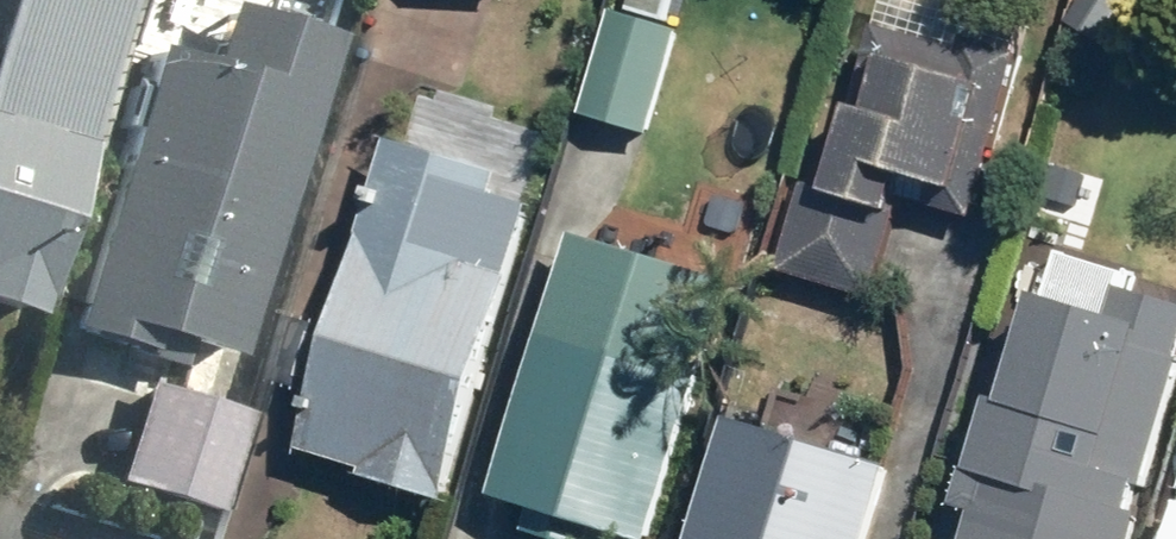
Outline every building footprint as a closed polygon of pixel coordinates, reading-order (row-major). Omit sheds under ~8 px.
[(143,0),(28,0),(0,91),(0,299),(48,314),(143,0)] [(621,9),(663,21),(670,0),(624,0),(621,9)] [(1018,45),(961,28),(968,2),(962,0),(876,0),(845,104),(838,102),(816,177),(799,171),(770,269),(864,297),(894,196),(967,217),(1018,45)] [(1059,24),(1096,48),(1123,7),(1113,0),(1075,0),(1059,24)] [(246,353),(344,31),(245,1),(228,56),(173,39),(84,329),(192,361),(199,339),(246,353)] [(572,116),(642,135),(671,30),(602,11),(572,116)] [(435,498),(521,201),(484,190),(490,170),(375,137),(321,322),(284,311),(264,380),(304,392),(288,445),(360,466),(358,476),(435,498)] [(1036,197),(1073,207),(1083,175),(1045,164),(1036,197)] [(747,202),(710,192),(700,226),(736,237),(747,202)] [(720,277),(564,230),(484,492),(524,505),(517,528),(554,538),(584,538),(589,523),(640,538),(720,277)] [(1050,250),(1036,295),(1022,291),(990,398),(976,394),(943,503),(965,509),(956,538),(1129,538),(1137,512),(1120,507),(1127,483),(1133,485),(1175,344),(1175,305),(1114,286),(1119,271),(1050,250)] [(258,410),(159,380),(128,480),(227,511),(258,410)] [(883,464),(772,431),(715,415),(678,538),(861,538),(883,464)] [(1167,499),(1155,538),(1175,538),(1175,501),(1167,499)]
